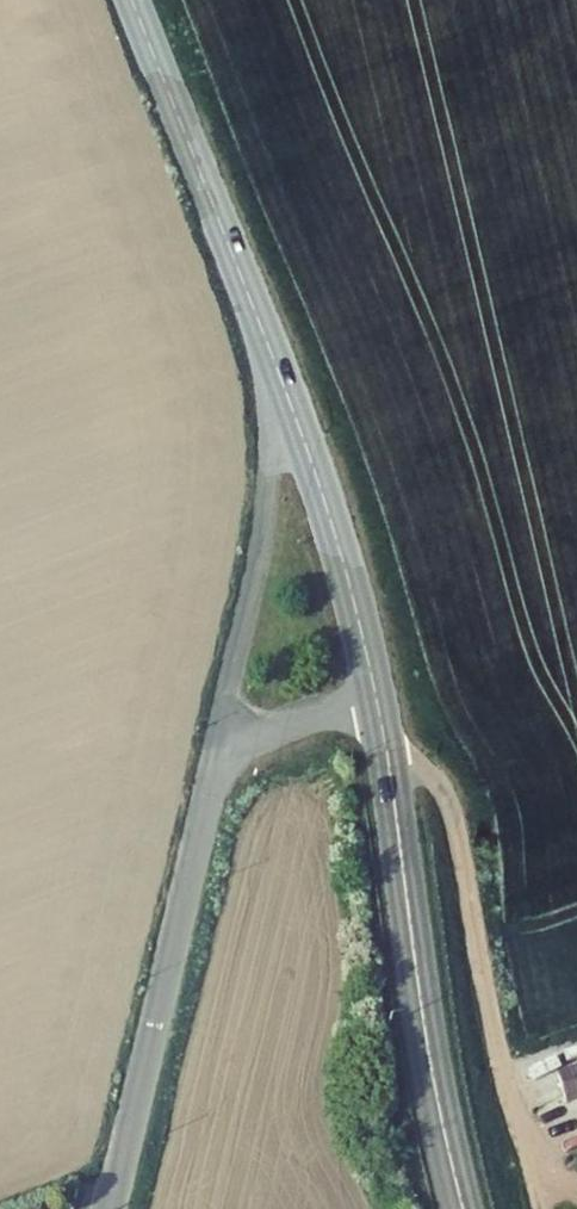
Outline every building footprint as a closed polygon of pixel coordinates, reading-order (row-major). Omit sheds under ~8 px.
[(567,1105),(576,1102),(576,1066),(557,1072),(567,1105)]
